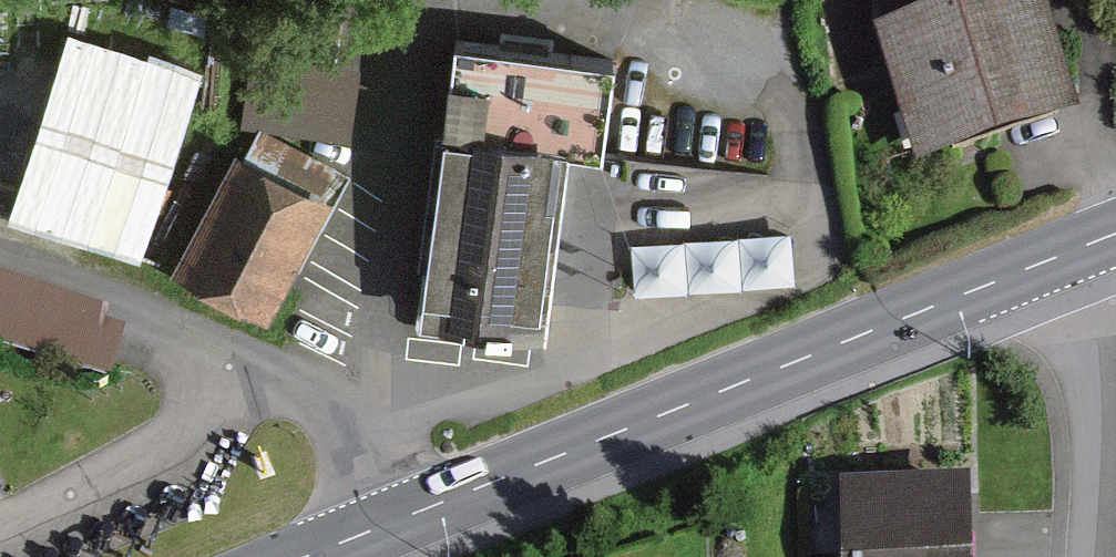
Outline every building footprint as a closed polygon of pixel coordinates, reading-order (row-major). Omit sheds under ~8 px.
[(1062,107),(1023,2),(872,56),(911,162),(1062,107)] [(434,144),(557,158),(614,165),(625,67),(433,45),(421,143),(434,144)] [(270,320),(343,177),(254,132),(182,275),(270,320)] [(536,341),(557,158),(434,144),(413,327),(536,341)] [(638,292),(797,285),(795,232),(636,240),(638,292)] [(109,309),(0,275),(0,344),(112,378),(126,326),(106,320),(109,309)] [(962,498),(843,493),(840,556),(959,556),(962,498)]
